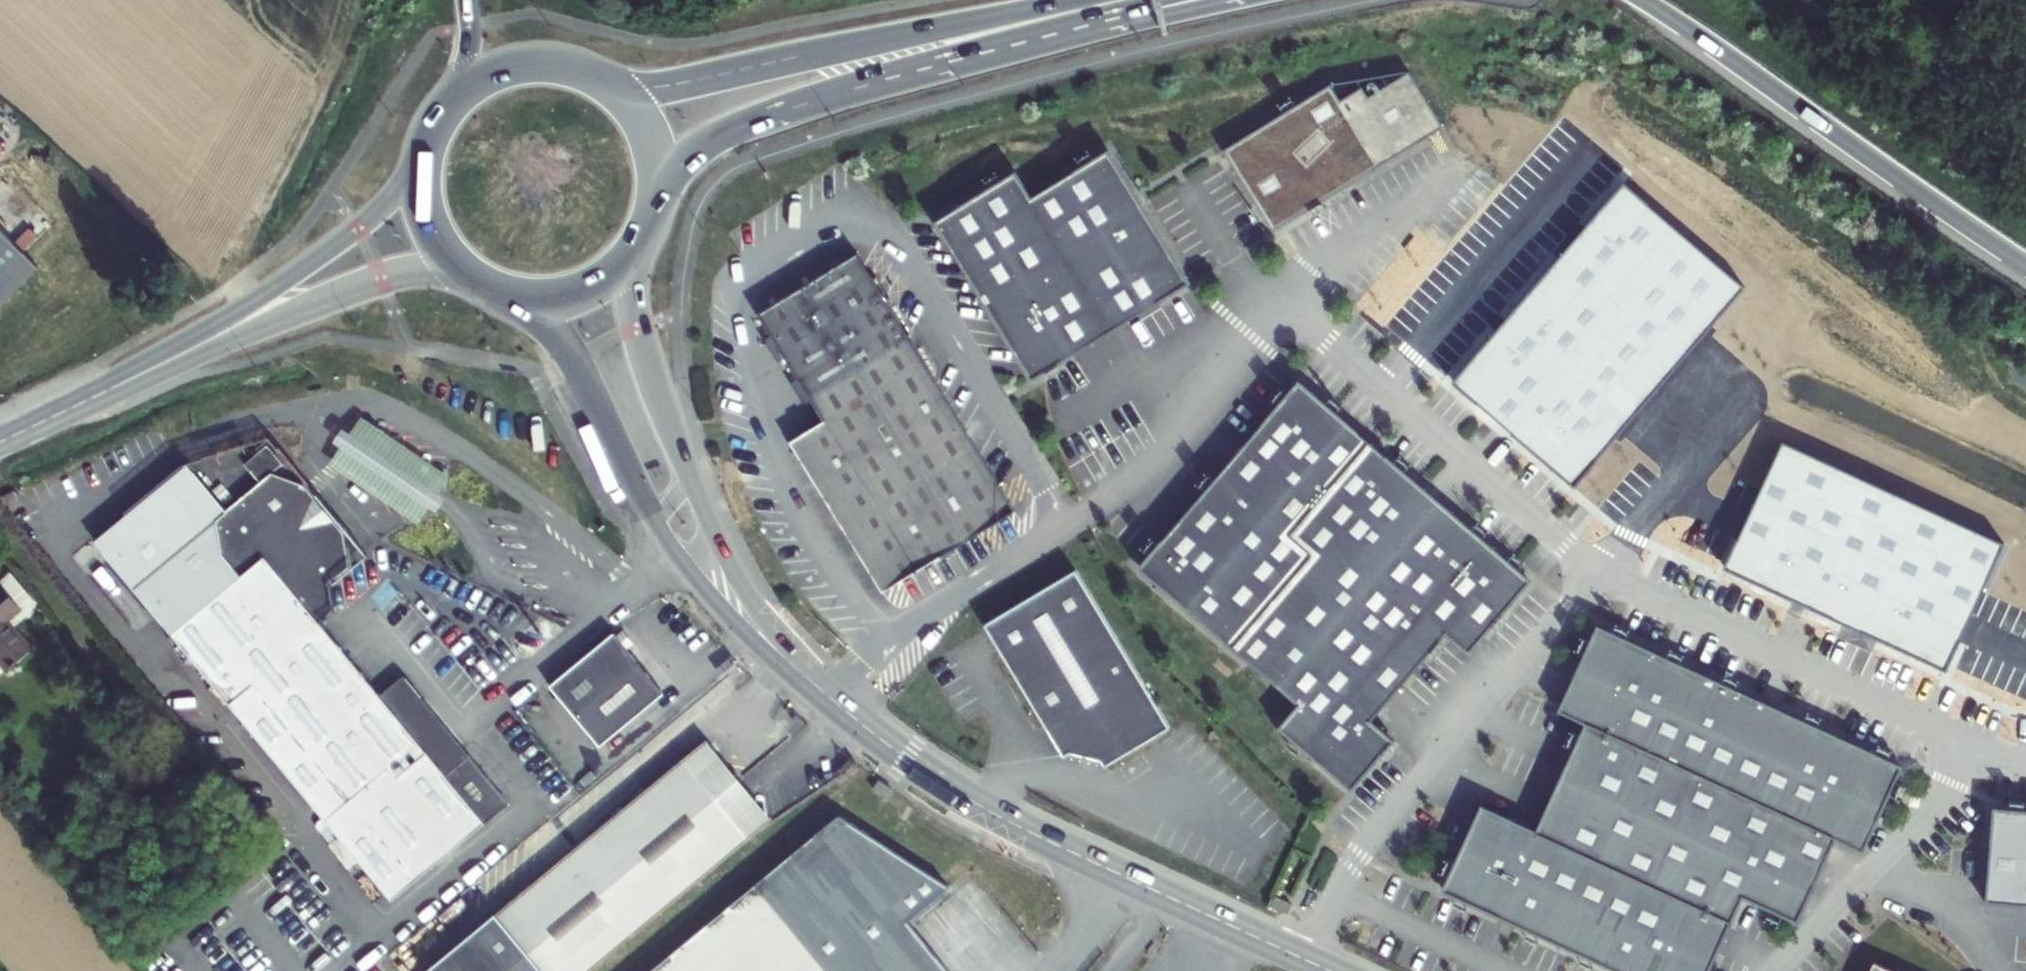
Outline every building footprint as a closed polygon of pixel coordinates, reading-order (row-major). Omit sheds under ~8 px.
[(1330,84),(1223,150),(1273,232),(1443,127),(1408,71),(1346,110),(1330,84)] [(1015,171),(934,222),(1032,381),(1189,283),(1107,150),(1031,197),(1015,171)] [(1624,183),(1452,382),(1574,487),(1746,288),(1624,183)] [(39,270),(0,231),(0,308),(39,270)] [(844,533),(882,595),(1015,513),(856,256),(758,317),(783,357),(799,384),(824,424),(790,445),(828,506),(844,533)] [(772,364),(788,391),(799,384),(783,357),(772,364)] [(1530,581),(1298,383),(1138,569),(1298,706),(1279,728),(1350,789),(1392,740),(1371,722),(1445,635),(1468,654),(1530,581)] [(450,476),(362,418),(330,465),(417,524),(450,476)] [(2005,549),(1782,447),(1725,571),(1948,673),(2005,549)] [(470,757),(446,776),(380,697),(319,623),(332,611),(328,585),(349,568),(343,533),(304,486),(272,474),(226,512),(188,466),(95,543),(392,901),(509,805),(470,757)] [(14,503),(10,494),(0,499),(0,503),(2,508),(14,503)] [(817,513),(834,540),(844,533),(828,506),(817,513)] [(1100,762),(1104,768),(1169,729),(1076,571),(984,626),(1047,731),(1053,727),(1069,754),(1100,762)] [(36,600),(12,573),(0,583),(0,663),(7,671),(35,648),(16,626),(35,610),(36,600)] [(1596,629),(1559,711),(1587,723),(1537,833),(1482,808),(1443,894),(1616,970),(1706,970),(1740,895),(1795,920),(1832,838),(1862,851),(1900,765),(1596,629)] [(617,638),(627,650),(634,644),(624,632),(617,638)] [(627,650),(617,638),(614,634),(551,687),(601,748),(664,695),(627,650)] [(470,757),(404,677),(380,697),(446,776),(470,757)] [(772,820),(706,741),(683,760),(749,839),(772,820)] [(749,839),(683,760),(496,915),(428,970),(590,970),(749,839)] [(873,789),(887,800),(894,792),(879,781),(873,789)] [(1995,806),(1987,897),(2025,900),(2025,809),(1995,806)] [(949,888),(839,817),(653,970),(947,970),(907,923),(949,888)] [(1267,905),(1283,912),(1288,902),(1271,895),(1267,905)] [(1873,963),(1869,970),(1890,970),(1873,963)]
